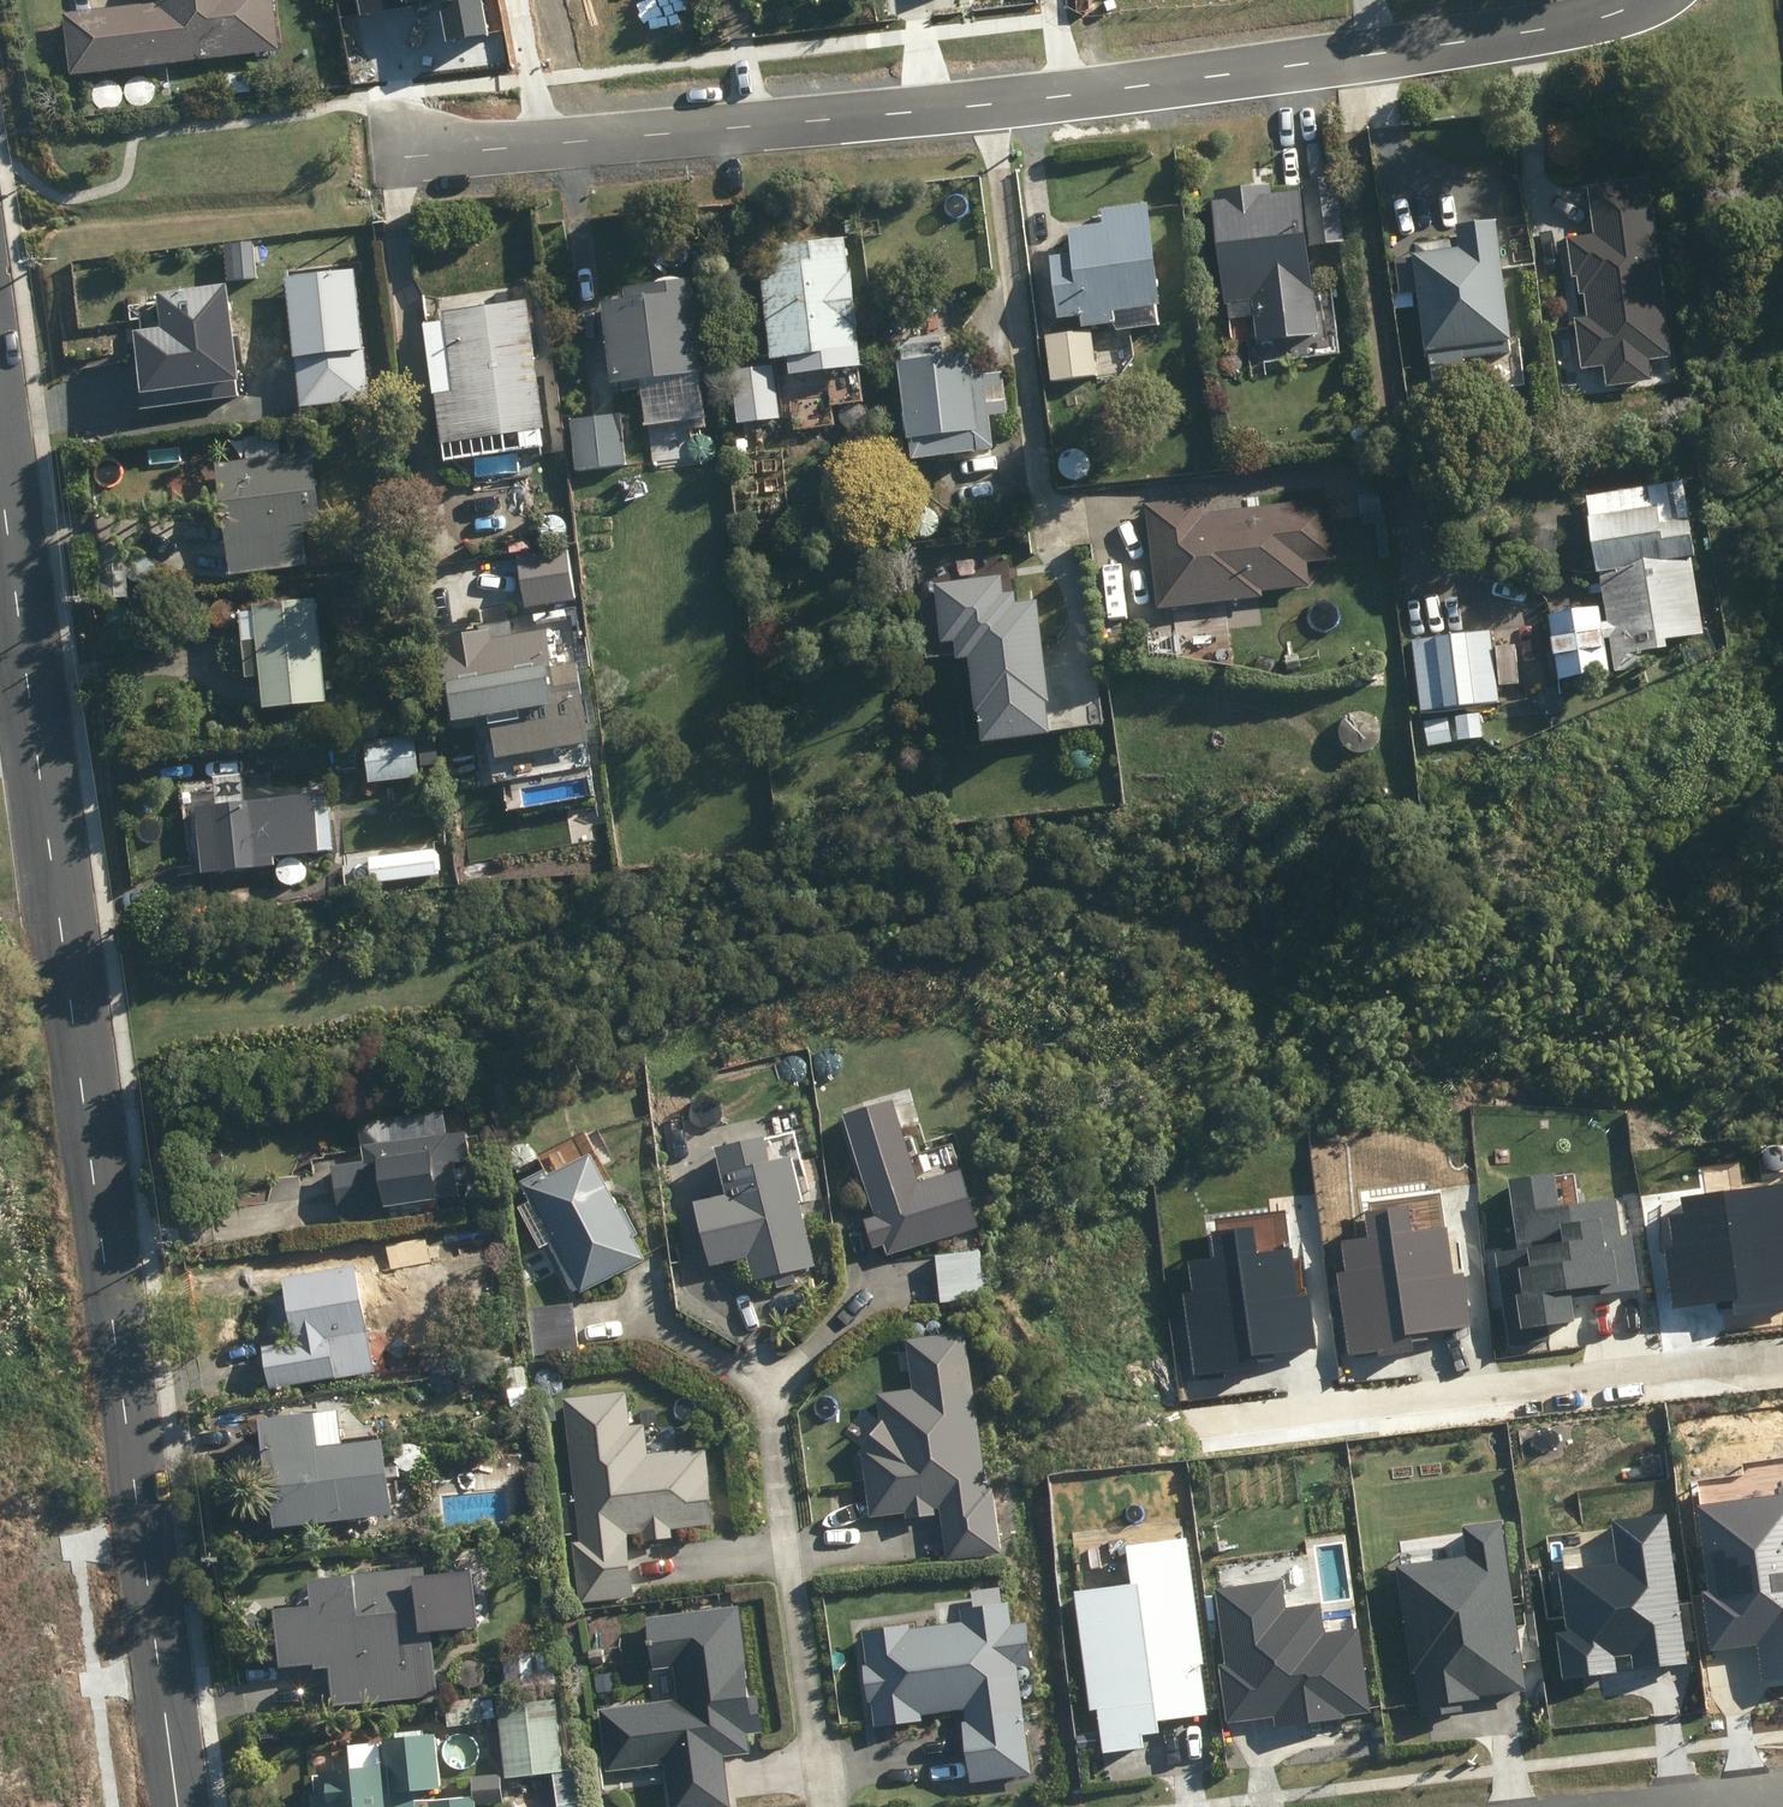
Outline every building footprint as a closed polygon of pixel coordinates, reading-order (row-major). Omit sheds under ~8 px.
[(59,16),(67,77),(276,52),(270,0),(144,0),(145,6),(59,16)] [(360,14),(421,3),(422,10),(439,7),(445,41),(486,34),(480,0),(358,0),(360,14)] [(1656,359),(1678,356),(1653,179),(1593,187),(1599,235),(1572,238),(1577,277),(1582,277),(1585,295),(1590,294),(1593,317),(1581,318),(1588,369),(1610,367),(1612,386),(1659,380),(1656,359)] [(1297,203),(1296,194),(1267,198),(1266,185),(1210,193),(1212,205),(1207,206),(1221,306),(1229,305),(1230,318),(1251,315),(1251,323),(1312,314),(1303,249),(1345,244),(1338,198),(1297,203)] [(1068,257),(1045,259),(1052,320),(1077,317),(1078,329),(1110,326),(1111,333),(1153,328),(1151,309),(1155,308),(1142,205),(1097,210),(1099,227),(1065,231),(1068,257)] [(1422,254),(1419,254),(1431,352),(1433,352),(1438,388),(1472,383),(1469,363),(1470,363),(1470,358),(1517,352),(1516,341),(1520,341),(1505,220),(1463,225),(1465,239),(1420,244),(1422,254)] [(772,248),(774,268),(755,270),(766,362),(787,360),(789,376),(851,369),(849,354),(853,353),(840,240),(772,248)] [(251,241),(223,242),(224,278),(253,277),(251,241)] [(81,263),(70,274),(79,283),(90,272),(81,263)] [(539,265),(519,267),(520,283),(540,281),(539,265)] [(596,304),(606,387),(652,381),(653,389),(697,384),(685,283),(620,291),(622,301),(596,304)] [(129,335),(135,387),(127,388),(132,432),(212,423),(208,387),(233,384),(222,287),(152,295),(156,332),(129,335)] [(1350,293),(1326,296),(1329,319),(1353,316),(1350,293)] [(522,303),(437,313),(447,394),(430,397),(436,446),(538,433),(522,303)] [(1043,337),(1048,385),(1092,380),(1087,333),(1043,337)] [(898,364),(893,364),(901,441),(905,440),(907,461),(988,452),(980,377),(968,378),(966,356),(938,359),(936,338),(896,342),(898,364)] [(855,373),(805,378),(808,407),(858,402),(855,373)] [(567,423),(572,474),(623,469),(618,418),(567,423)] [(310,459),(218,470),(232,577),(304,568),(300,535),(319,532),(310,459)] [(542,478),(527,480),(530,500),(545,498),(542,478)] [(1597,611),(1547,618),(1556,680),(1605,673),(1601,641),(1607,641),(1612,674),(1641,670),(1639,654),(1663,650),(1662,641),(1700,636),(1679,487),(1582,500),(1592,575),(1597,574),(1604,624),(1599,625),(1597,611)] [(1327,505),(1205,519),(1203,504),(1148,510),(1159,612),(1260,601),(1259,594),(1307,589),(1305,565),(1333,562),(1327,505)] [(517,557),(525,607),(574,599),(566,549),(517,557)] [(1006,575),(939,585),(948,644),(962,642),(965,660),(977,658),(985,713),(989,712),(994,743),(1061,733),(1056,703),(1059,702),(1044,600),(1021,603),(1020,592),(1009,594),(1006,575)] [(323,709),(313,612),(256,618),(259,646),(244,648),(248,685),(262,684),(265,715),(323,709)] [(492,759),(593,745),(580,658),(553,662),(548,628),(490,637),(489,629),(448,635),(451,650),(430,653),(441,728),(487,721),(492,759)] [(1410,642),(1418,714),(1495,706),(1488,634),(1410,642)] [(1479,719),(1455,721),(1456,744),(1481,743),(1479,719)] [(1443,723),(1425,724),(1426,746),(1444,745),(1449,745),(1448,723),(1443,723)] [(410,736),(361,742),(366,785),(416,778),(410,736)] [(199,792),(201,810),(190,811),(198,877),(269,869),(268,860),(330,853),(326,813),(310,815),(308,798),(246,805),(244,787),(199,792)] [(845,1117),(843,1117),(860,1175),(868,1173),(881,1216),(869,1219),(878,1249),(889,1245),(893,1255),(987,1228),(970,1170),(926,1183),(902,1100),(867,1110),(865,1103),(842,1109),(845,1117)] [(470,1165),(465,1132),(360,1147),(362,1160),(329,1164),(336,1215),(457,1197),(453,1168),(470,1165)] [(793,1133),(724,1147),(734,1195),(699,1202),(713,1266),(751,1258),(756,1282),(822,1268),(793,1133)] [(582,1290),(584,1294),(651,1261),(599,1154),(557,1175),(555,1170),(528,1183),(536,1201),(540,1199),(560,1239),(552,1243),(576,1293),(582,1290)] [(1555,1173),(1507,1179),(1517,1250),(1495,1253),(1507,1344),(1547,1339),(1545,1325),(1575,1321),(1571,1296),(1638,1288),(1631,1234),(1621,1235),(1616,1198),(1559,1205),(1555,1173)] [(1782,1303),(1782,1184),(1681,1197),(1683,1213),(1668,1215),(1673,1247),(1665,1248),(1673,1308),(1716,1302),(1717,1311),(1782,1303)] [(1377,1356),(1413,1352),(1412,1341),(1429,1338),(1428,1331),(1469,1326),(1462,1273),(1453,1274),(1446,1227),(1412,1231),(1408,1205),(1364,1210),(1367,1236),(1341,1240),(1345,1271),(1335,1273),(1347,1357),(1377,1353),(1377,1356)] [(1274,1354),(1317,1348),(1309,1296),(1301,1297),(1293,1247),(1259,1252),(1255,1225),(1212,1232),(1216,1259),(1189,1263),(1193,1292),(1185,1294),(1188,1314),(1171,1317),(1181,1386),(1239,1377),(1238,1368),(1275,1362),(1274,1354)] [(400,1240),(375,1244),(377,1259),(403,1255),(400,1240)] [(940,1255),(945,1303),(991,1298),(986,1250),(940,1255)] [(288,1346),(262,1350),(268,1392),(369,1376),(361,1324),(375,1322),(369,1283),(354,1286),(352,1270),(277,1282),(280,1299),(271,1300),(277,1337),(286,1335),(288,1346)] [(578,1304),(534,1308),(539,1356),(583,1351),(578,1304)] [(994,1484),(975,1331),(913,1339),(919,1389),(882,1394),(886,1424),(863,1453),(867,1456),(875,1518),(911,1513),(912,1518),(943,1515),(942,1508),(945,1508),(952,1557),(1006,1550),(998,1483),(994,1484)] [(502,1372),(507,1395),(525,1391),(521,1368),(502,1372)] [(632,1392),(567,1399),(583,1542),(575,1543),(582,1604),(638,1598),(631,1535),(646,1533),(647,1542),(677,1539),(676,1530),(719,1525),(710,1447),(652,1454),(649,1424),(636,1425),(632,1392)] [(253,1423),(266,1532),(373,1520),(386,1518),(377,1444),(337,1449),(333,1414),(253,1423)] [(1696,1505),(1708,1590),(1701,1591),(1709,1652),(1758,1645),(1763,1678),(1782,1675),(1782,1493),(1696,1505)] [(1619,1564),(1559,1572),(1567,1631),(1554,1632),(1560,1680),(1616,1672),(1614,1657),(1632,1655),(1634,1669),(1685,1662),(1665,1515),(1613,1522),(1619,1564)] [(1524,1689),(1501,1522),(1462,1527),(1466,1555),(1395,1565),(1411,1674),(1414,1674),(1420,1717),(1462,1712),(1461,1701),(1479,1699),(1478,1695),(1524,1689)] [(1186,1538),(1125,1547),(1130,1584),(1073,1592),(1089,1711),(1096,1710),(1102,1753),(1144,1747),(1142,1735),(1160,1733),(1158,1720),(1207,1714),(1200,1664),(1203,1663),(1186,1538)] [(476,1625),(470,1570),(424,1574),(424,1566),(305,1578),(308,1606),(272,1609),(278,1667),(313,1664),(313,1668),(328,1667),(332,1707),(436,1697),(429,1629),(476,1625)] [(1282,1579),(1213,1588),(1223,1663),(1217,1664),(1225,1725),(1273,1719),(1274,1727),(1345,1718),(1344,1715),(1369,1711),(1358,1629),(1323,1634),(1319,1603),(1286,1607),(1282,1579)] [(1017,1621),(1014,1598),(966,1604),(968,1618),(915,1624),(915,1621),(867,1626),(871,1662),(868,1662),(872,1700),(876,1699),(878,1723),(927,1717),(927,1711),(969,1706),(970,1718),(967,1718),(974,1780),(1035,1773),(1022,1662),(1037,1660),(1032,1619),(1017,1621)] [(728,1756),(755,1753),(752,1732),(767,1730),(762,1693),(754,1694),(743,1605),(650,1617),(657,1668),(676,1666),(680,1700),(603,1709),(611,1771),(669,1763),(675,1806),(735,1806),(728,1756)] [(597,1607),(581,1608),(582,1619),(598,1618),(597,1607)] [(554,1686),(548,1653),(499,1662),(504,1694),(554,1686)] [(479,1725),(478,1722),(493,1720),(490,1699),(471,1702),(472,1708),(441,1712),(443,1730),(479,1725)] [(551,1703),(494,1709),(503,1781),(559,1775),(551,1703)] [(379,1744),(382,1770),(313,1777),(316,1799),(307,1800),(308,1806),(411,1806),(410,1797),(437,1794),(431,1739),(379,1744)]
